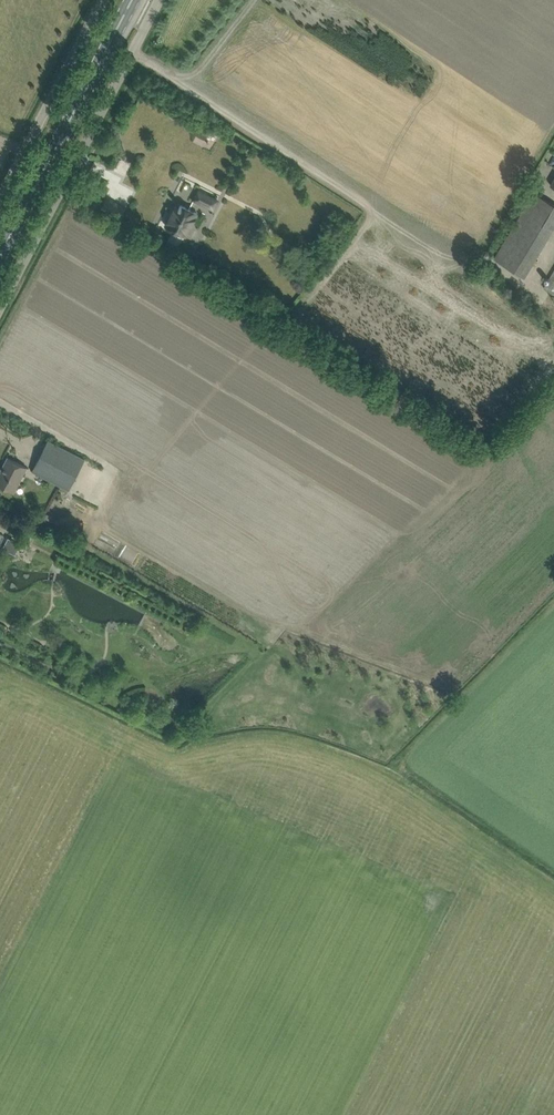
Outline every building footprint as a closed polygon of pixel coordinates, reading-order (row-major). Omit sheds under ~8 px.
[(193,200),(212,209),(217,198),(198,189),(193,200)] [(493,258),(524,277),(553,227),(553,205),(534,192),(493,258)] [(107,197),(101,209),(107,212),(113,200),(107,197)] [(175,207),(166,225),(177,231),(176,232),(182,235),(183,233),(187,235),(197,213),(190,209),(180,204),(178,209),(175,207)] [(543,288),(553,295),(553,270),(543,288)] [(48,440),(32,470),(69,489),(85,459),(48,440)] [(27,467),(8,457),(1,471),(0,473),(0,484),(14,492),(27,467)] [(60,526),(62,522),(47,514),(44,518),(60,526)] [(9,538),(4,548),(15,553),(20,543),(9,538)]
